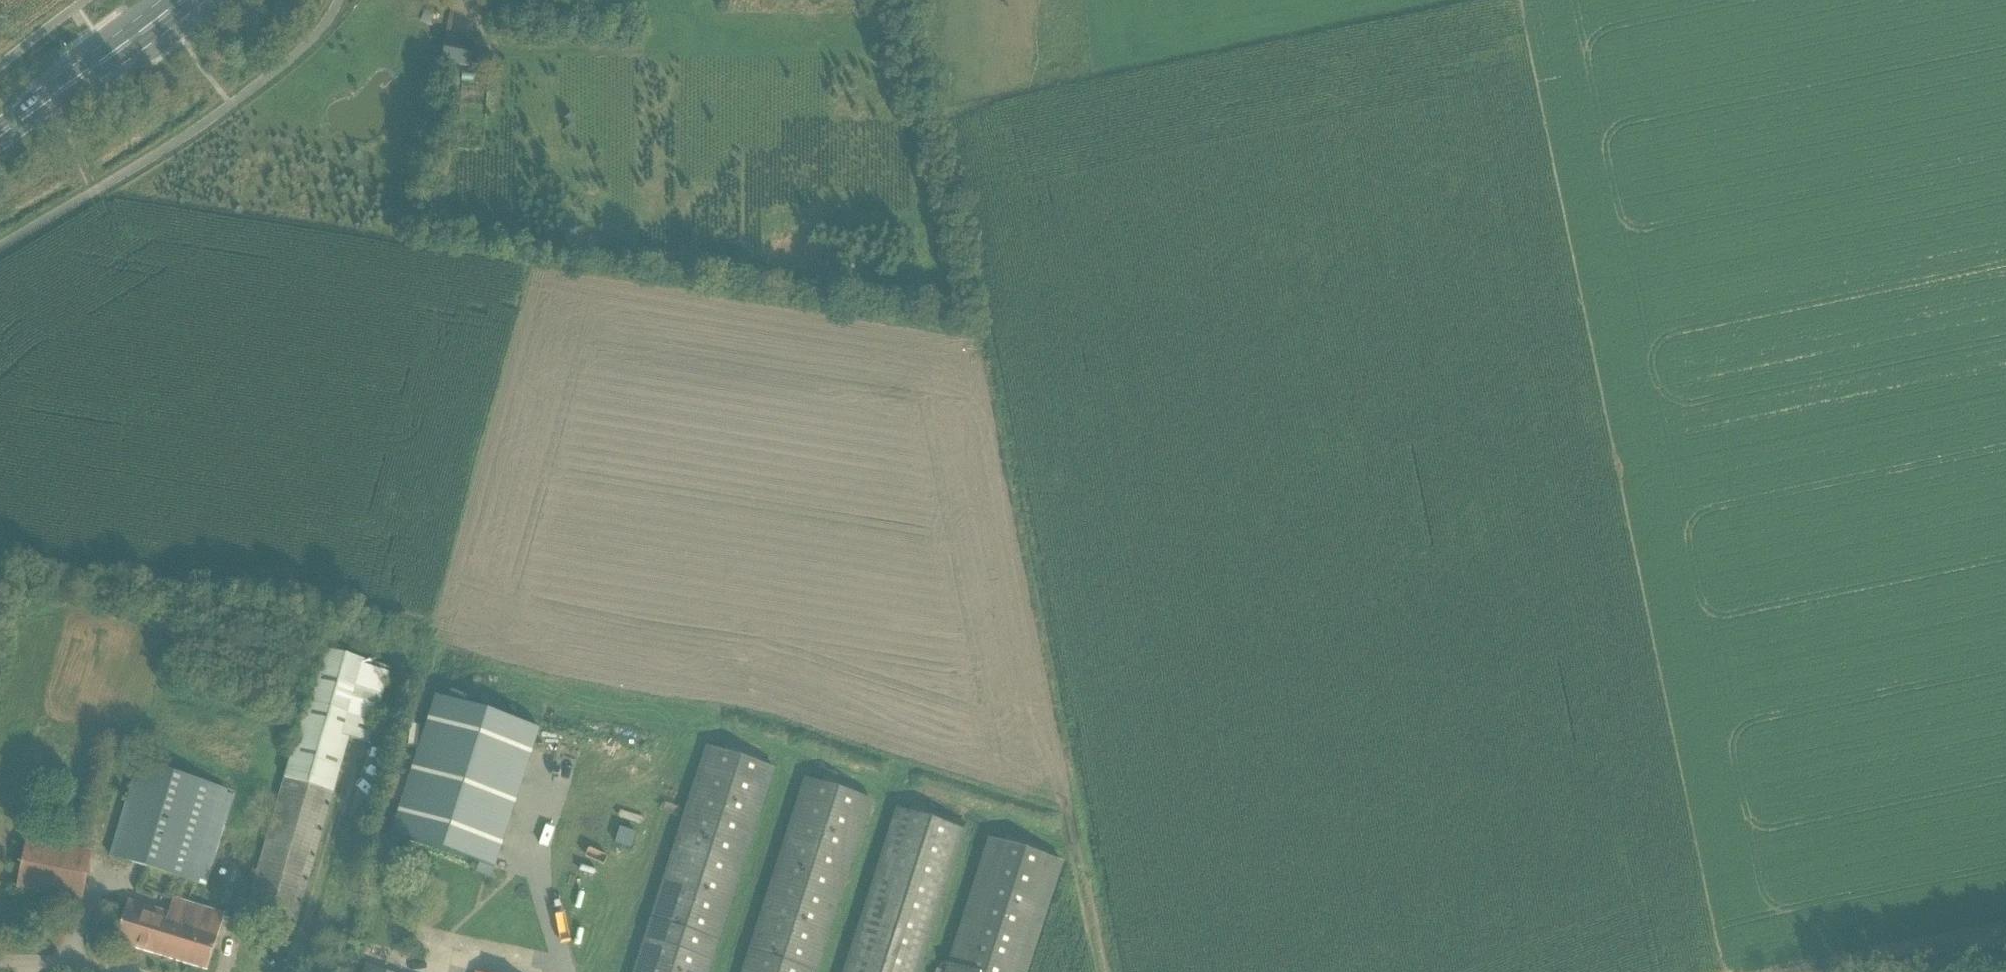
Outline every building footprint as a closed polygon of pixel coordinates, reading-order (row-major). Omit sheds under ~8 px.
[(440,38),(436,61),(465,66),(470,43),(440,38)] [(292,939),(298,920),(350,737),(370,743),(391,670),(321,650),(284,777),(245,909),(228,904),(223,914),(172,899),(167,914),(128,902),(115,943),(207,971),(223,918),(292,939)] [(539,730),(435,697),(391,836),(494,869),(539,730)] [(707,748),(634,971),(709,971),(775,770),(707,748)] [(110,858),(195,884),(205,887),(235,792),(139,761),(116,838),(110,858)] [(873,801),(804,778),(741,971),(817,971),(873,801)] [(964,832),(895,810),(842,971),(919,971),(964,832)] [(635,833),(620,828),(614,844),(630,849),(635,833)] [(1061,863),(989,840),(946,971),(1026,971),(1061,863)] [(81,901),(85,881),(90,854),(28,844),(22,869),(18,888),(81,901)]
